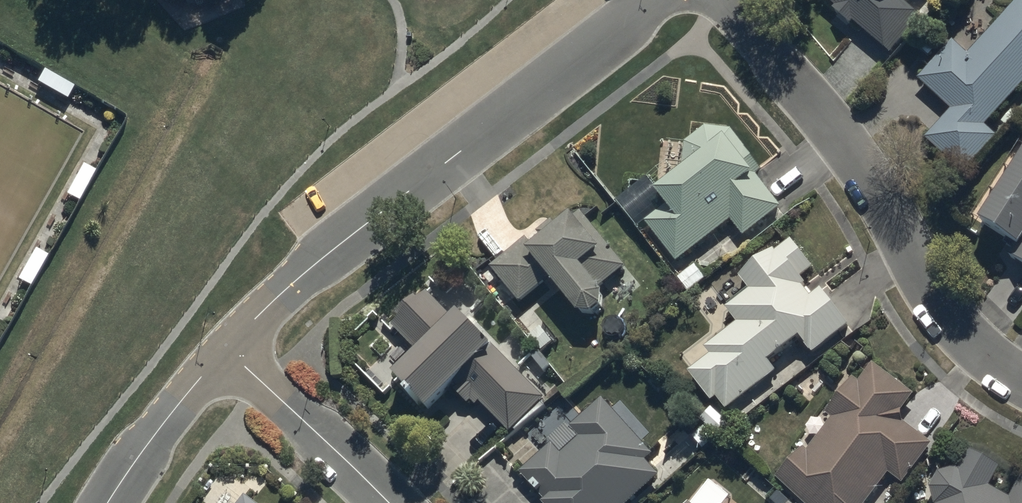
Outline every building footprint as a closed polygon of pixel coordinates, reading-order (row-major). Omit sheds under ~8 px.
[(891,47),(920,14),(906,2),(908,0),(838,0),(891,47)] [(983,118),(1021,77),(1021,0),(1017,0),(967,53),(953,41),(922,74),(956,106),(930,133),(963,164),(995,130),(983,118)] [(741,231),(782,201),(723,122),(706,119),(683,136),(679,164),(655,181),(669,200),(645,218),(676,260),(732,219),(741,231)] [(977,224),(1012,245),(1005,255),(1021,266),(1021,152),(977,224)] [(628,267),(579,205),(497,269),(520,299),(552,273),(578,307),(628,267)] [(694,365),(725,406),(778,367),(769,355),(800,333),(814,348),(849,321),(787,240),(740,275),(748,286),(726,303),(737,319),(705,343),(712,351),(694,365)] [(505,433),(544,395),(432,280),(390,321),(414,346),(390,370),(429,410),(457,383),(505,433)] [(800,502),(865,502),(889,471),(902,480),(931,440),(896,414),(915,388),(872,356),(777,486),(800,502)] [(666,465),(604,394),(518,470),(547,502),(622,502),(666,465)] [(1010,493),(989,481),(1001,460),(971,443),(937,502),(1021,502),(1021,473),(1010,493)] [(231,502),(251,502),(239,494),(231,502)]
